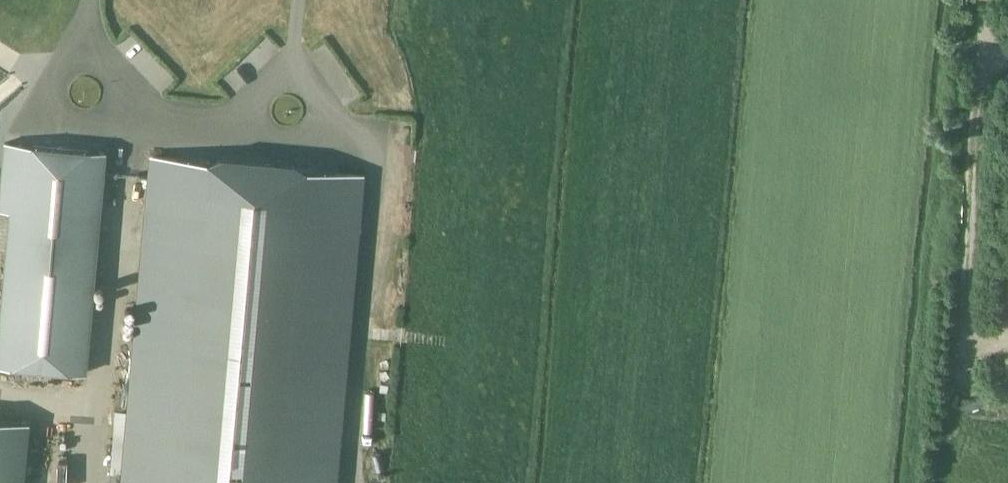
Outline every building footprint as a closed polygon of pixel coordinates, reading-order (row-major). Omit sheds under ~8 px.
[(0,323),(0,365),(86,373),(105,152),(5,143),(0,199),(0,210),(10,211),(0,323)] [(365,173),(149,153),(119,482),(337,482),(365,173)] [(30,422),(0,419),(0,482),(25,482),(30,422)]
